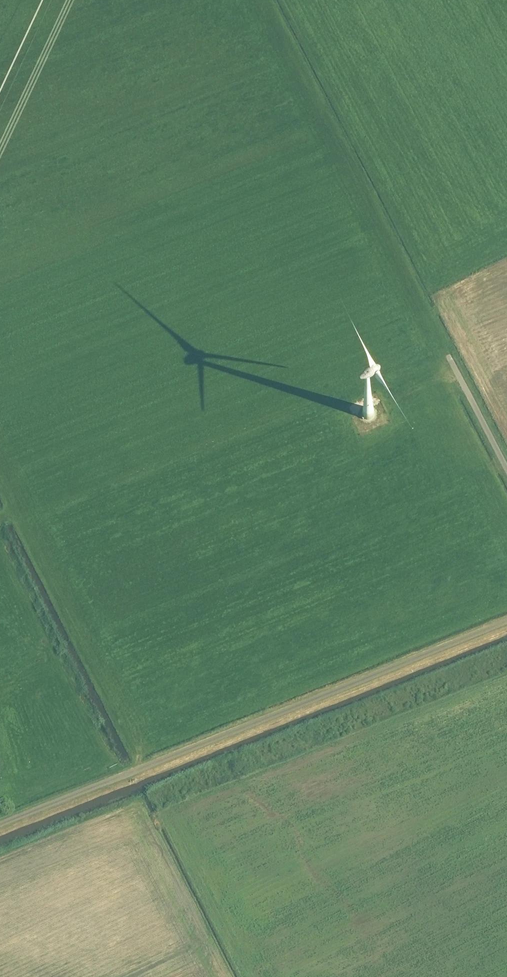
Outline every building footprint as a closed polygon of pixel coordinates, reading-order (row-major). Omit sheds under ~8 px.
[(362,413),(362,414),(362,415),(362,416),(362,417),(363,418),(364,419),(365,420),(366,420),(367,420),(368,420),(369,420),(370,420),(371,420),(372,419),(373,419),(373,418),(374,417),(374,416),(374,415),(374,414),(374,413),(374,412),(374,411),(373,410),(372,409),(371,409),(370,408),(369,408),(368,408),(367,408),(366,408),(365,409),(364,409),(364,410),(363,410),(362,411),(362,412),(362,413)]
